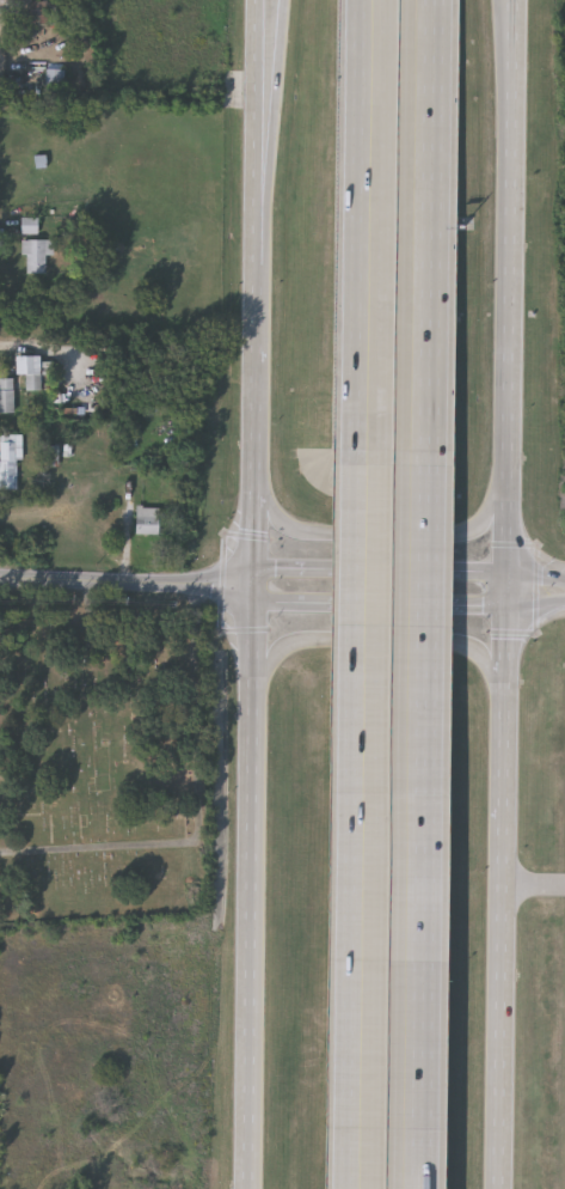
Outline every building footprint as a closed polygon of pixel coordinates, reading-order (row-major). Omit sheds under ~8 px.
[(47,5),(47,28),(30,28),(30,5),(47,5)] [(63,72),(63,93),(47,93),(47,72),(63,72)] [(22,237),(22,220),(37,220),(37,237),(22,237)] [(54,243),(54,258),(47,258),(47,276),(25,276),(25,243),(54,243)] [(39,359),(39,392),(26,392),(26,377),(18,377),(18,359),(39,359)] [(14,416),(0,416),(0,380),(14,380),(14,416)] [(17,492),(0,492),(0,437),(22,437),(22,461),(17,461),(17,492)] [(159,536),(135,536),(135,510),(159,510),(159,536)]
